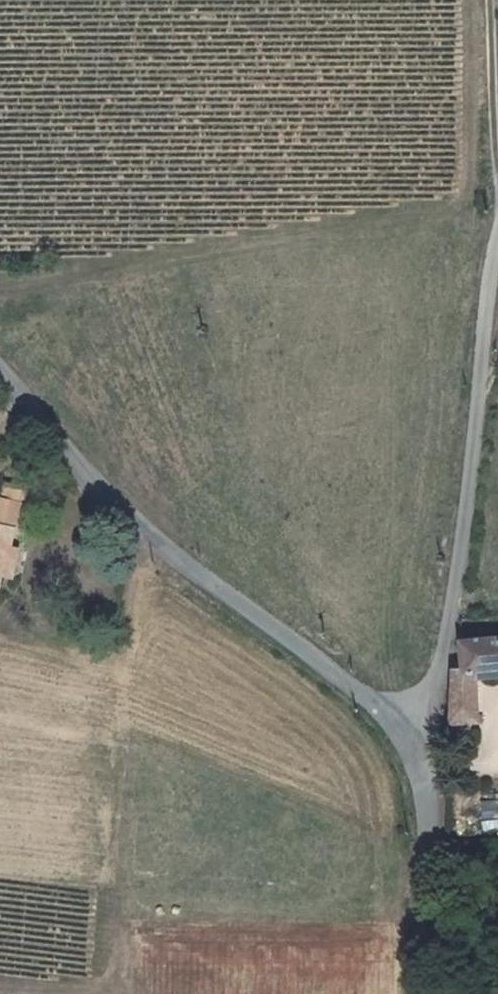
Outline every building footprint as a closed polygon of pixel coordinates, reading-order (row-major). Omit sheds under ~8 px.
[(0,556),(4,535),(13,537),(17,511),(12,509),(14,496),(0,493),(0,557),(0,556)] [(0,557),(0,582),(4,583),(9,557),(0,556),(0,557)] [(497,677),(497,642),(468,642),(468,675),(456,675),(455,730),(484,730),(484,677),(497,677)]
